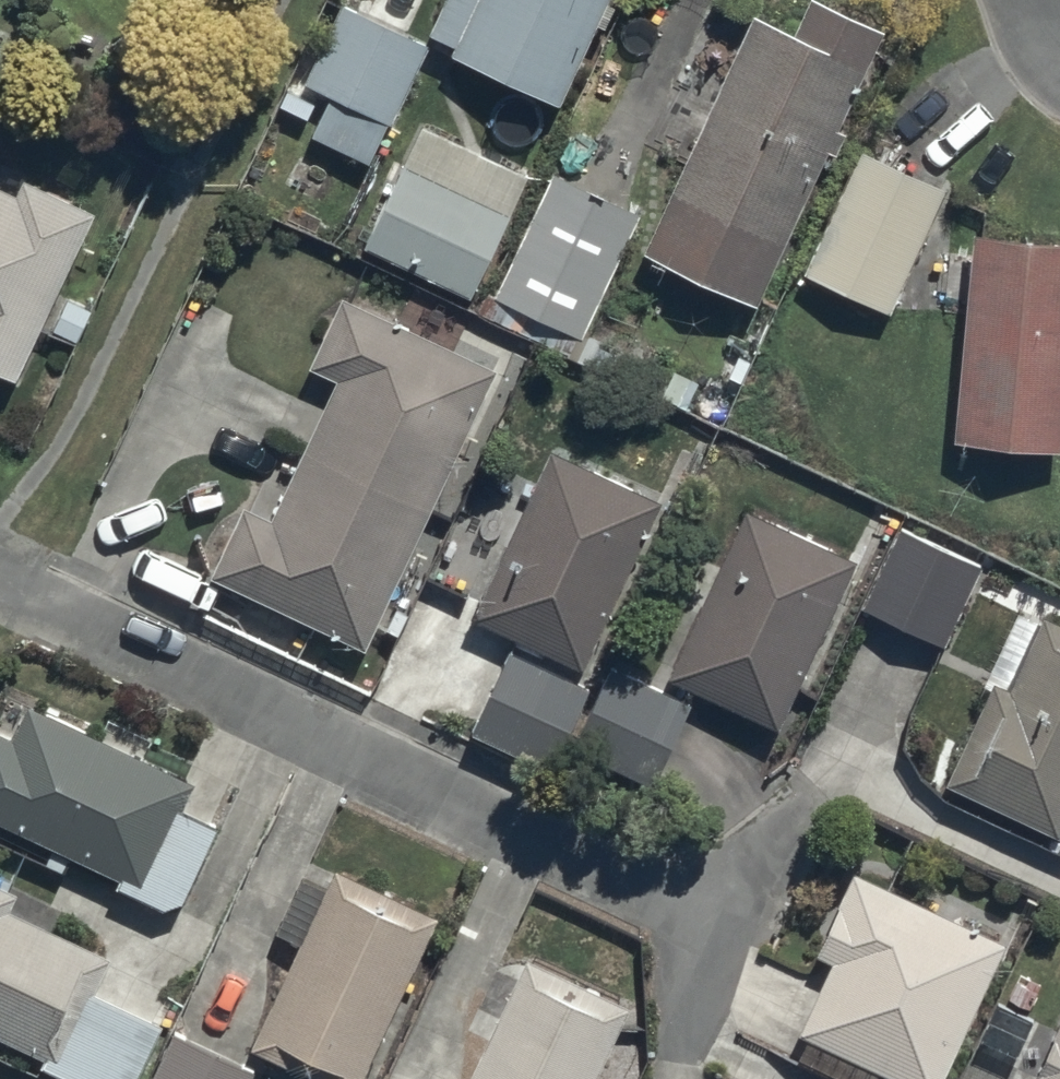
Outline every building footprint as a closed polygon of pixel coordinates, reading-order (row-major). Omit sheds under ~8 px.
[(426,41),(457,56),(454,62),(559,113),(615,0),(447,0),(426,41)] [(754,29),(645,263),(759,316),(884,47),(807,11),(791,46),(754,29)] [(429,56),(341,12),(299,95),(290,91),(277,117),(316,137),(313,144),(369,173),(429,56)] [(423,134),(363,254),(466,306),(526,186),(423,134)] [(858,156),(802,284),(895,325),(951,197),(858,156)] [(639,223),(551,184),(497,304),(585,343),(639,223)] [(18,392),(43,337),(72,350),(87,318),(56,303),(94,221),(25,189),(16,208),(0,201),(0,384),(18,392)] [(973,246),(956,455),(1059,463),(1059,253),(973,246)] [(244,520),(212,586),(364,659),(376,635),(394,644),(405,622),(389,614),(498,387),(335,309),(304,375),(333,389),(265,530),(244,520)] [(659,511),(547,459),(534,487),(495,469),(445,576),(484,594),(469,627),(581,680),(659,511)] [(745,524),(665,687),(775,741),(855,577),(745,524)] [(900,542),(863,611),(946,654),(982,585),(900,542)] [(995,695),(951,792),(1059,842),(1059,629),(1046,622),(1011,702),(995,695)] [(507,657),(470,738),(552,776),(590,696),(507,657)] [(693,713),(606,676),(572,754),(660,792),(693,713)] [(27,715),(12,746),(0,740),(0,835),(51,859),(44,874),(63,882),(70,868),(117,891),(114,898),(174,927),(217,836),(181,819),(193,793),(27,715)] [(435,927),(332,881),(327,892),(300,879),(272,942),(299,954),(253,1057),(302,1078),(367,1078),(435,927)] [(856,884),(816,972),(755,944),(721,1019),(802,1056),(795,1072),(810,1078),(949,1078),(1007,952),(856,884)] [(44,1067),(39,1076),(44,1078),(142,1078),(163,1036),(97,1004),(114,970),(12,921),(21,903),(0,893),(0,1046),(44,1067)] [(629,1020),(501,958),(467,1027),(492,1039),(473,1078),(600,1078),(629,1020)] [(1036,1078),(1059,1078),(1059,1027),(1036,1078)] [(156,1078),(241,1078),(174,1045),(156,1078)]
